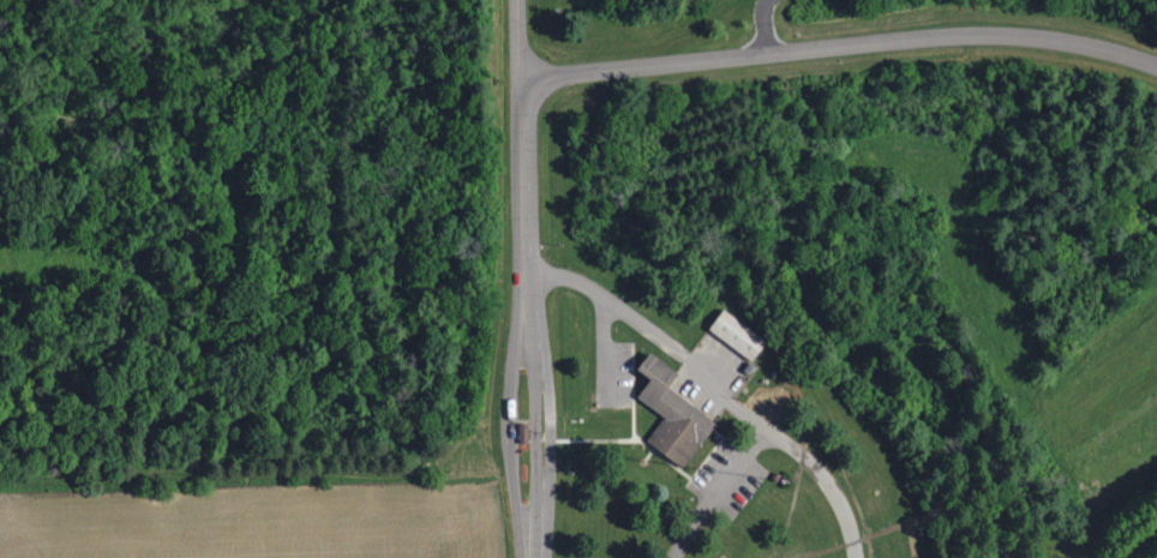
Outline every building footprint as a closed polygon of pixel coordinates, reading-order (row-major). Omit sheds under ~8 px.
[(751,362),(768,342),(727,310),(711,330),(751,362)] [(640,395),(667,419),(651,440),(655,444),(682,466),(714,426),(667,388),(678,374),(652,353),(640,368),(652,379),(640,395)] [(515,440),(524,440),(523,422),(514,422),(515,440)]
